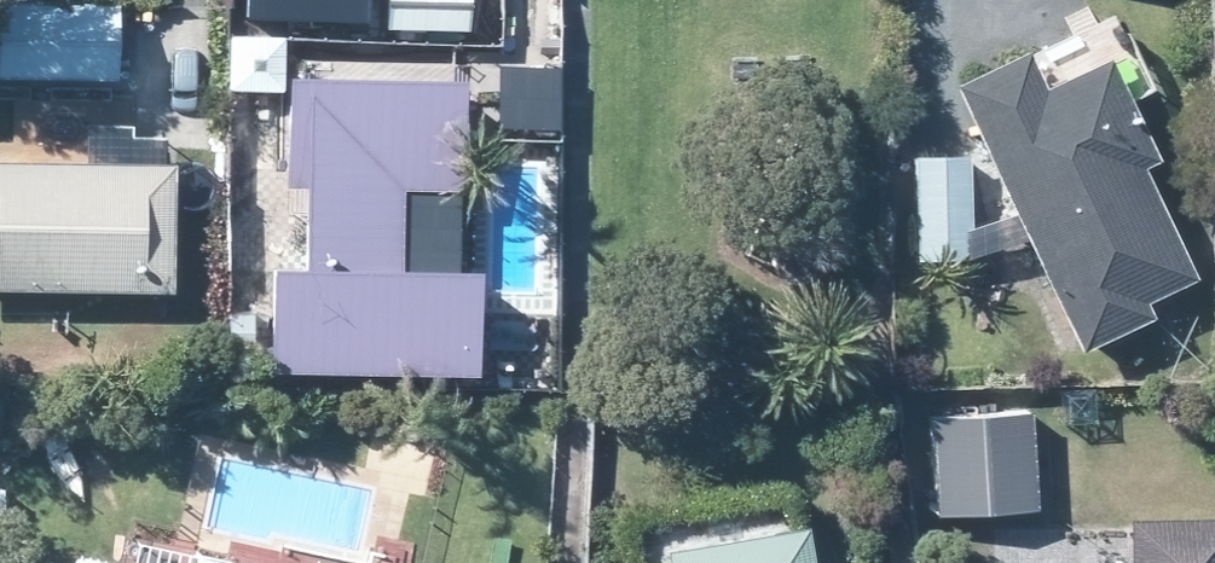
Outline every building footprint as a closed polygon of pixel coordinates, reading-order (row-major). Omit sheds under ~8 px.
[(376,19),(376,0),(249,0),(249,19),(376,19)] [(123,74),(123,4),(0,5),(0,74),(123,74)] [(1045,260),(1088,352),(1160,318),(1152,300),(1201,277),(1150,166),(1164,159),(1117,59),(1052,89),(1036,53),(964,85),(987,136),(1045,260)] [(267,262),(265,364),(472,368),(472,268),(396,266),(397,184),(455,183),(457,76),(283,73),(282,180),(302,181),(300,263),(267,262)] [(85,103),(4,106),(4,148),(86,146),(85,103)] [(977,155),(922,154),(923,258),(976,259),(977,155)] [(178,291),(182,164),(0,161),(0,288),(178,291)] [(1061,389),(1062,425),(1104,426),(1104,388),(1061,389)] [(938,419),(942,512),(1040,509),(1035,416),(938,419)] [(1136,518),(1136,526),(1136,562),(1214,562),(1214,518),(1136,518)] [(812,524),(800,526),(676,549),(678,562),(820,562),(812,524)] [(197,554),(195,562),(238,562),(197,554)]
